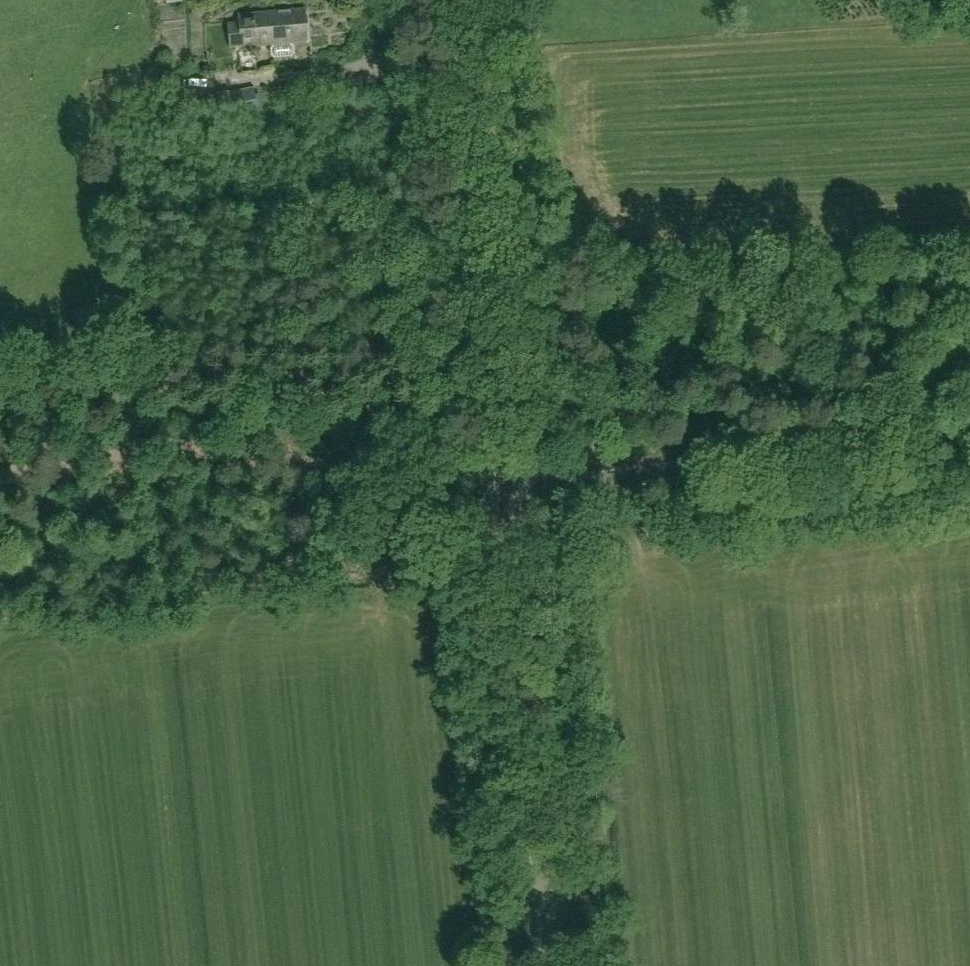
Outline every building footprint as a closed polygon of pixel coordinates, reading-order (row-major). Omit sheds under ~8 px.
[(307,40),(304,10),(238,16),(239,24),(227,25),(229,47),(260,44),(260,46),(271,45),(272,46),(269,49),(270,56),(273,58),(291,57),(293,54),(292,47),(290,44),(290,43),(292,43),(292,41),(307,40)] [(217,95),(221,118),(256,112),(252,89),(217,95)]
